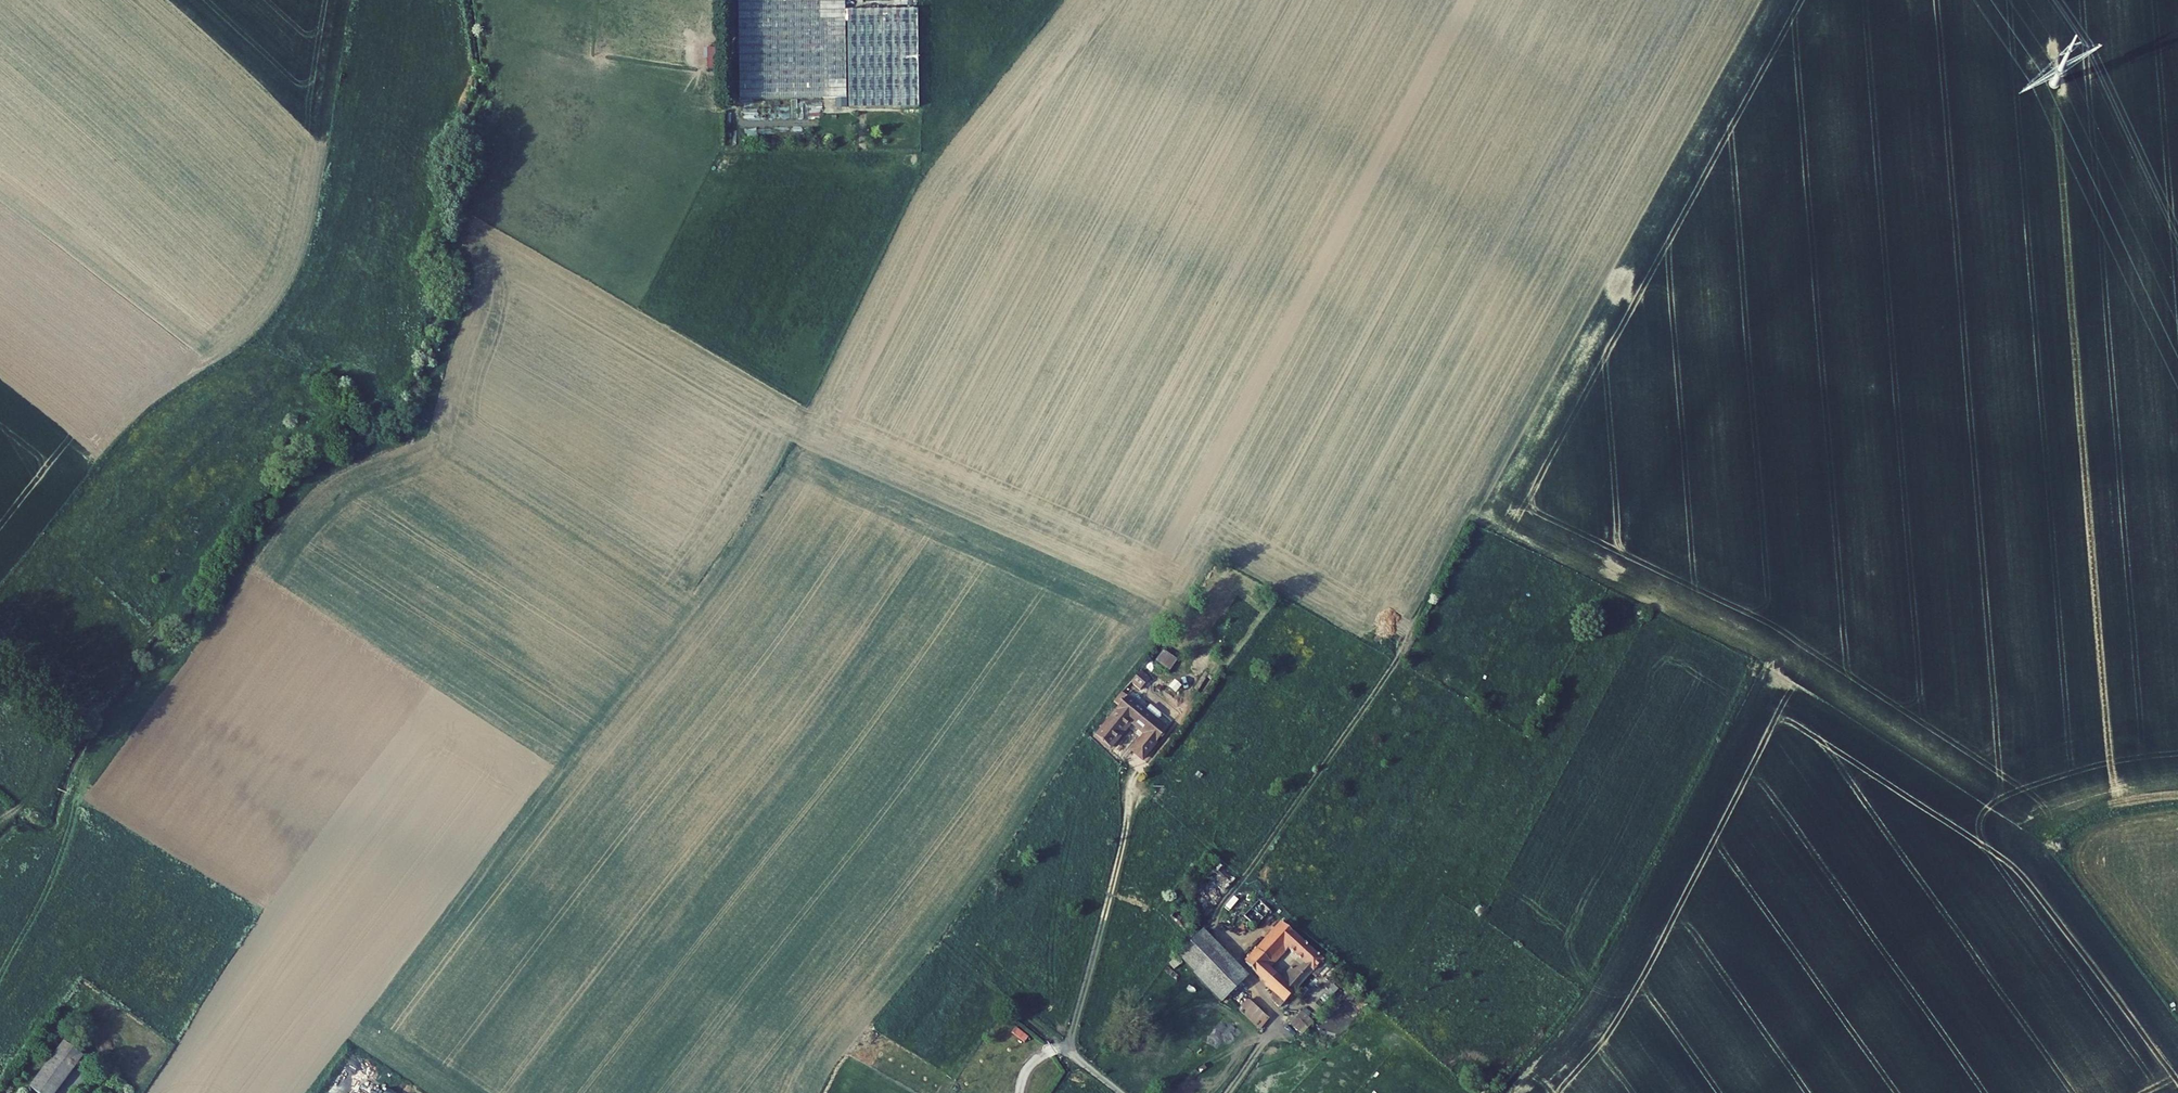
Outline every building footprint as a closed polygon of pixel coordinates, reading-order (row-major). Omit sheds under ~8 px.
[(741,97),(851,96),(851,110),(921,108),(919,10),(845,11),(845,0),(739,0),(741,97)] [(1155,662),(1170,671),(1176,659),(1161,651),(1155,662)] [(1103,721),(1116,734),(1145,703),(1161,716),(1145,738),(1153,745),(1177,713),(1153,694),(1151,697),(1137,687),(1103,721)] [(1231,856),(1182,907),(1197,921),(1246,869),(1231,856)] [(1281,902),(1269,891),(1254,907),(1266,917),(1281,902)] [(1220,921),(1185,957),(1234,1004),(1269,967),(1220,921)] [(1237,1012),(1259,1030),(1270,1018),(1247,1000),(1237,1012)] [(30,1085),(41,1092),(53,1092),(82,1054),(64,1040),(30,1085)]
